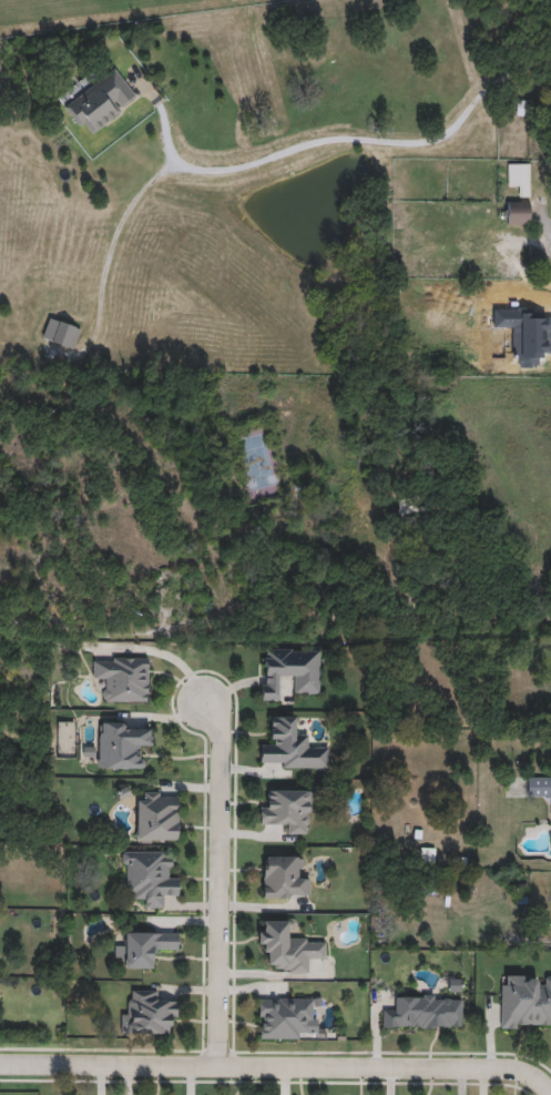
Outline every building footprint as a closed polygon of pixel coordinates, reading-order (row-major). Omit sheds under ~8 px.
[(59,97),(86,137),(137,101),(115,69),(91,86),(86,78),(59,97)] [(531,165),(509,165),(509,186),(520,186),(520,197),(531,197),(531,165)] [(507,225),(532,225),(532,202),(507,202),(507,225)] [(74,350),(81,330),(49,318),(42,338),(74,350)] [(424,523),(422,496),(399,498),(401,525),(424,523)] [(320,647),(319,691),(294,691),(295,679),(282,679),(282,699),(262,699),(262,646),(320,647)] [(147,700),(104,700),(104,677),(93,677),(93,656),(147,656),(147,700)] [(327,767),(261,766),(262,744),(272,744),(272,714),(297,714),(297,732),(307,732),(307,744),(327,744),(327,767)] [(140,767),(96,767),(98,721),(131,721),(131,728),(151,729),(151,743),(141,743),(140,767)] [(527,775),(550,775),(550,818),(550,794),(528,795),(527,775)] [(261,800),(271,800),(271,788),(314,789),(314,823),(310,823),(310,832),(283,831),(284,821),(259,821),(261,800)] [(180,839),(136,838),(136,790),(180,791),(180,839)] [(123,895),(122,850),(169,849),(169,872),(178,872),(178,894),(166,894),(167,905),(145,906),(145,894),(123,895)] [(297,854),(297,875),(309,875),(309,896),(263,896),(263,854),(297,854)] [(312,971),(269,971),(269,947),(258,947),(258,919),(290,919),(290,939),(326,939),(326,959),(312,959),(312,971)] [(124,967),(124,931),(177,931),(177,945),(156,945),(156,967),(124,967)] [(500,974),(550,974),(550,1027),(500,1027),(500,974)] [(120,1033),(121,1010),(131,1011),(132,988),(155,988),(155,1000),(177,1000),(177,1022),(167,1022),(166,1033),(120,1033)] [(462,1026),(381,1026),(381,1005),(394,1005),(394,994),(462,994),(462,1026)] [(313,996),(313,1027),(303,1027),(303,1037),(258,1037),(258,996),(313,996)]
